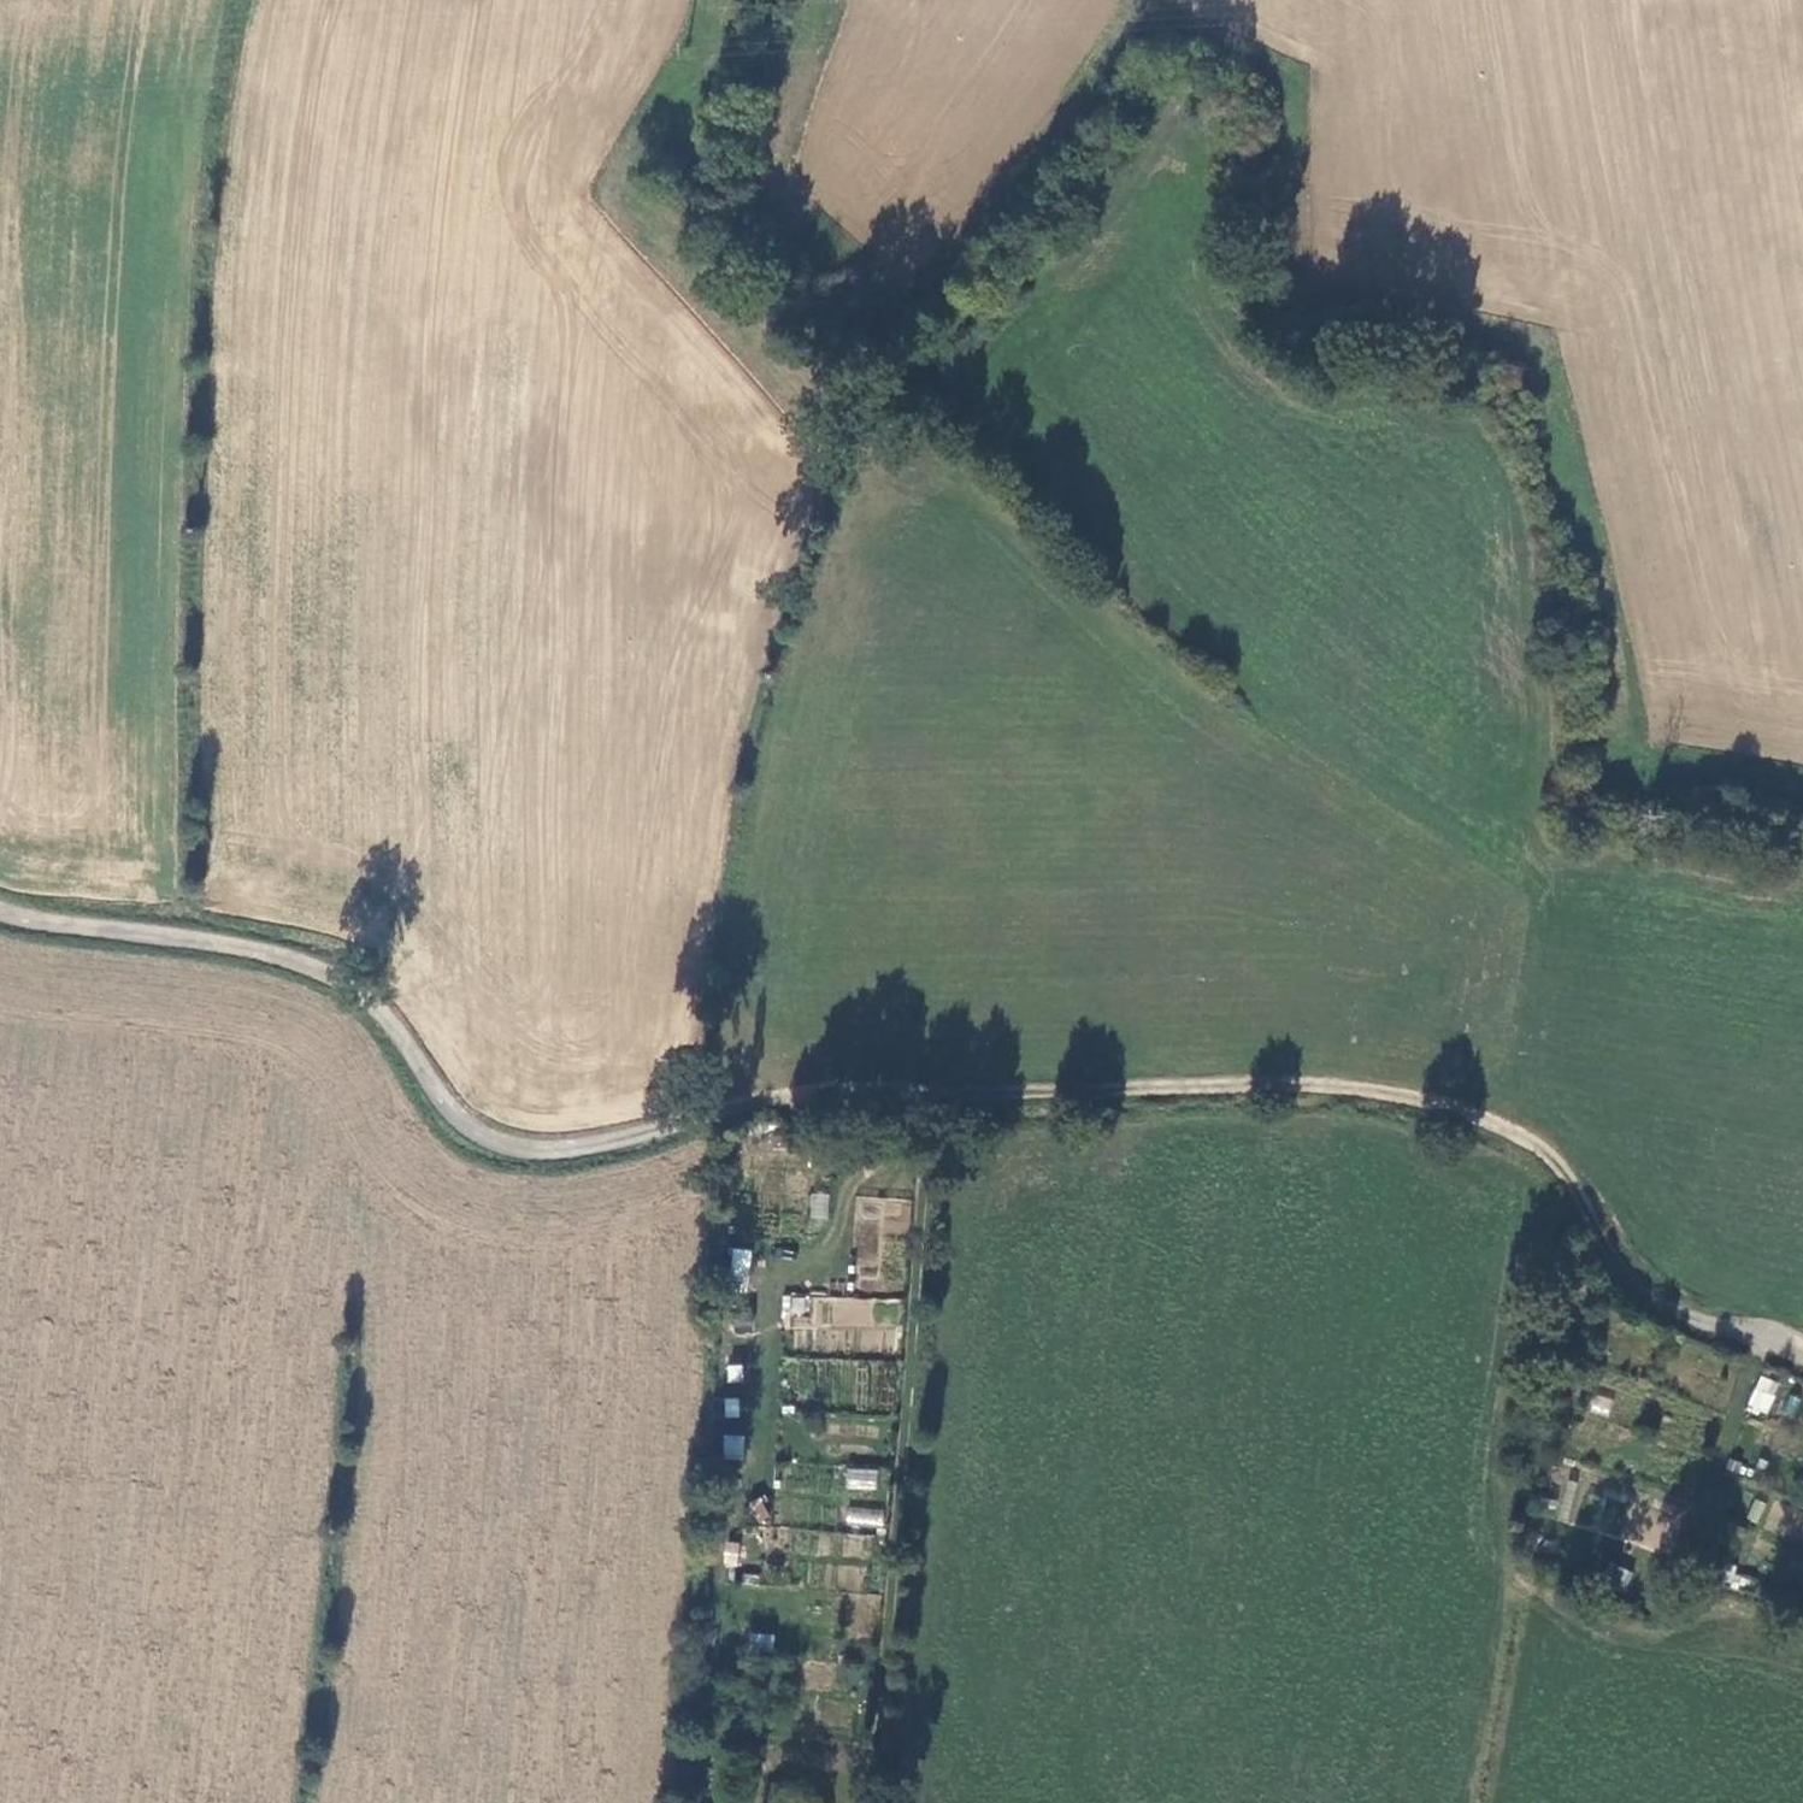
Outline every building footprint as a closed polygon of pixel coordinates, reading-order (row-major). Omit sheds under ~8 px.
[(1745,1408),(1766,1417),(1781,1383),(1761,1374),(1745,1408)] [(875,1490),(877,1470),(846,1467),(844,1487),(875,1490)] [(882,1526),(883,1508),(847,1507),(846,1525),(882,1526)]
